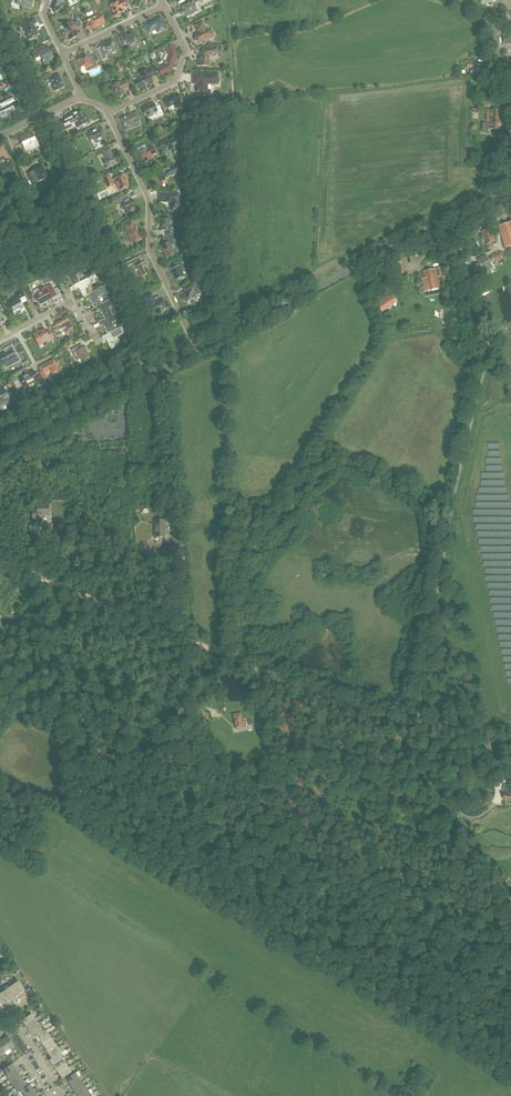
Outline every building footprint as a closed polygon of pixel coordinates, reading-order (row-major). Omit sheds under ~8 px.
[(54,3),(55,5),(53,6),(52,8),(54,12),(66,6),(64,1),(66,0),(55,0),(54,3)] [(110,6),(115,16),(116,15),(117,16),(118,16),(121,15),(122,14),(122,13),(123,12),(121,9),(129,5),(126,0),(124,0),(119,3),(118,2),(114,4),(110,6)] [(190,3),(182,7),(184,10),(183,11),(184,14),(185,14),(187,17),(198,12),(194,4),(199,2),(198,0),(189,0),(190,3)] [(507,11),(502,25),(510,29),(510,12),(507,11)] [(105,23),(100,14),(83,22),(86,29),(91,27),(92,29),(105,23)] [(143,29),(147,38),(148,41),(151,39),(148,33),(156,29),(158,33),(166,29),(160,17),(144,25),(146,28),(143,29)] [(23,24),(25,27),(28,34),(26,35),(28,40),(32,37),(38,34),(35,28),(33,25),(36,23),(34,19),(23,24)] [(79,27),(76,21),(71,23),(70,22),(63,25),(65,29),(61,31),(64,37),(68,36),(70,40),(78,36),(75,29),(79,27)] [(212,31),(209,32),(207,29),(206,29),(203,22),(195,25),(199,33),(195,35),(196,37),(195,37),(194,39),(195,41),(197,42),(198,41),(199,43),(207,39),(207,40),(215,37),(212,31)] [(510,31),(503,32),(505,45),(510,44),(510,31)] [(125,35),(124,35),(119,37),(125,48),(128,46),(129,48),(140,43),(137,37),(135,39),(133,34),(127,36),(127,35),(125,36),(125,35)] [(116,49),(112,40),(100,46),(103,51),(99,53),(103,61),(107,59),(105,55),(116,49)] [(169,54),(169,55),(165,65),(158,68),(161,76),(172,71),(178,54),(174,45),(166,49),(169,54)] [(42,51),(40,47),(31,51),(35,59),(41,56),(45,65),(50,62),(48,58),(53,56),(48,48),(42,51)] [(219,54),(218,47),(202,49),(203,53),(199,53),(199,66),(209,66),(209,56),(219,54)] [(98,66),(93,56),(89,58),(89,57),(87,58),(85,53),(81,55),(81,56),(77,58),(81,68),(84,66),(86,69),(90,66),(92,69),(98,66)] [(154,76),(151,69),(147,71),(147,70),(140,73),(142,78),(136,81),(139,89),(152,82),(150,78),(154,76)] [(53,76),(51,72),(43,76),(46,82),(50,80),(55,91),(64,86),(58,74),(53,76)] [(218,84),(218,74),(193,74),(193,84),(197,84),(197,95),(207,95),(207,94),(210,94),(210,90),(207,90),(207,84),(218,84)] [(113,86),(116,93),(118,98),(125,94),(123,90),(130,86),(126,80),(120,83),(120,82),(113,86)] [(493,91),(485,94),(487,101),(495,98),(493,91)] [(181,101),(178,93),(164,100),(167,107),(174,104),(176,108),(182,106),(180,101),(181,101)] [(0,104),(0,114),(2,118),(15,111),(11,104),(15,102),(13,99),(10,100),(9,100),(2,103),(0,104)] [(150,105),(143,109),(147,117),(149,121),(155,118),(163,115),(159,105),(155,107),(153,103),(149,105),(150,105)] [(61,121),(64,127),(76,122),(78,126),(82,124),(83,125),(88,123),(84,116),(83,116),(80,110),(69,116),(70,117),(61,121)] [(489,123),(488,129),(504,130),(505,111),(490,110),(489,123)] [(140,120),(137,112),(120,119),(126,130),(133,127),(131,124),(140,120)] [(94,129),(87,133),(91,140),(94,139),(96,144),(93,145),(95,150),(104,146),(101,141),(105,139),(103,135),(104,134),(101,126),(94,129)] [(30,134),(20,138),(22,143),(22,144),(23,143),(24,146),(23,146),(26,153),(28,152),(35,148),(35,147),(38,146),(35,138),(33,134),(36,133),(34,128),(29,131),(30,134)] [(167,152),(173,149),(177,147),(177,148),(182,146),(177,136),(163,143),(167,152)] [(156,153),(153,147),(147,150),(145,145),(137,149),(144,163),(151,159),(150,156),(156,153)] [(105,164),(107,168),(118,162),(114,155),(112,156),(111,154),(112,154),(109,147),(102,150),(106,159),(103,160),(105,164)] [(15,171),(10,161),(3,164),(1,160),(0,161),(0,170),(3,176),(15,171)] [(178,173),(174,165),(158,173),(162,181),(178,173)] [(45,184),(49,182),(42,166),(37,169),(35,170),(36,171),(33,172),(33,171),(27,174),(35,189),(39,187),(37,183),(43,180),(45,184)] [(129,186),(126,178),(124,174),(112,180),(109,175),(103,178),(108,187),(116,183),(120,191),(129,186)] [(179,211),(178,193),(160,193),(160,202),(170,202),(170,211),(179,211)] [(128,194),(119,199),(121,203),(121,202),(123,206),(122,207),(121,208),(122,209),(122,210),(123,210),(125,210),(127,214),(132,211),(132,212),(133,213),(134,213),(135,213),(135,212),(136,211),(135,209),(137,209),(132,200),(130,201),(129,199),(130,198),(128,194)] [(166,235),(173,235),(173,227),(169,227),(169,218),(161,218),(161,219),(160,219),(160,224),(161,224),(161,231),(166,230),(166,235)] [(134,227),(131,221),(124,225),(127,230),(126,231),(132,243),(141,239),(135,226),(134,227)] [(499,226),(506,248),(510,246),(510,222),(499,226)] [(492,229),(481,232),(483,236),(484,239),(486,244),(485,244),(487,250),(493,248),(490,243),(496,240),(492,229)] [(163,250),(166,257),(174,253),(170,245),(174,244),(174,239),(162,239),(162,242),(163,245),(160,246),(162,250),(163,250)] [(488,257),(491,262),(494,261),(494,262),(503,259),(501,252),(491,255),(492,256),(488,257)] [(135,259),(125,263),(127,266),(132,264),(135,271),(138,270),(141,277),(148,273),(146,270),(148,269),(145,262),(143,263),(138,265),(137,262),(135,259)] [(185,269),(183,265),(185,264),(183,260),(181,261),(181,260),(174,264),(175,268),(172,270),(176,280),(184,276),(181,271),(185,269)] [(395,263),(396,266),(392,267),(393,273),(397,272),(398,275),(405,273),(402,261),(395,263)] [(80,282),(76,275),(87,269),(84,263),(64,274),(66,278),(69,276),(70,278),(69,279),(73,286),(74,286),(74,285),(80,282)] [(441,268),(423,272),(427,291),(440,288),(438,277),(442,276),(441,268)] [(57,296),(53,287),(50,282),(54,281),(52,277),(50,274),(39,279),(43,286),(35,291),(34,292),(41,305),(57,296)] [(90,293),(86,286),(95,281),(92,276),(80,282),(74,285),(74,286),(76,289),(79,288),(80,289),(79,290),(84,297),(85,296),(90,293)] [(201,293),(199,288),(195,280),(186,285),(188,289),(182,291),(187,302),(195,298),(196,296),(201,293)] [(85,296),(87,300),(90,298),(91,300),(90,300),(95,308),(96,307),(101,304),(97,297),(109,290),(106,285),(90,293),(85,296)] [(27,301),(22,293),(17,296),(18,299),(9,304),(14,314),(21,311),(21,312),(25,311),(21,304),(27,301)] [(155,303),(150,293),(144,296),(152,313),(166,306),(163,299),(155,303)] [(391,293),(377,302),(382,311),(393,304),(392,301),(395,299),(391,293)] [(117,303),(114,297),(101,304),(96,307),(98,311),(101,309),(102,311),(101,311),(105,318),(105,319),(112,315),(108,307),(117,303)] [(115,330),(111,322),(123,316),(120,310),(112,315),(105,319),(105,318),(99,322),(101,326),(104,324),(105,326),(104,326),(108,334),(115,330)] [(53,329),(57,336),(61,334),(60,333),(64,331),(67,334),(70,332),(74,330),(66,316),(64,317),(64,319),(55,324),(57,327),(53,329)] [(102,337),(104,341),(107,339),(108,341),(107,341),(111,349),(118,345),(114,337),(125,332),(122,326),(115,330),(108,334),(102,337)] [(39,346),(53,338),(50,331),(46,332),(44,329),(38,332),(37,331),(33,334),(39,346)] [(79,346),(71,350),(75,358),(76,360),(80,358),(83,363),(91,359),(84,347),(83,348),(82,344),(79,346)] [(0,356),(0,357),(4,365),(6,368),(20,361),(17,354),(12,345),(5,349),(7,352),(6,353),(0,356)] [(42,371),(39,373),(43,380),(46,385),(48,390),(49,390),(55,386),(53,382),(51,384),(48,379),(47,379),(46,378),(44,373),(50,370),(52,374),(53,376),(59,373),(58,370),(53,361),(45,365),(44,366),(43,364),(40,366),(42,371)] [(37,384),(42,381),(38,374),(39,375),(36,377),(33,370),(29,372),(30,373),(27,375),(27,374),(19,378),(26,390),(25,388),(36,382),(37,384)] [(2,406),(10,402),(2,387),(0,388),(0,407),(2,406)] [(49,515),(49,512),(48,503),(36,504),(37,510),(32,510),(33,519),(40,518),(40,515),(49,515)] [(164,537),(164,520),(155,520),(155,537),(164,537)] [(267,714),(265,707),(259,708),(260,715),(263,714),(264,721),(265,720),(267,729),(270,728),(267,714)] [(236,729),(243,727),(243,726),(245,726),(244,721),(242,722),(241,713),(233,715),(236,729)] [(16,970),(13,966),(5,972),(8,975),(16,970)] [(14,984),(21,994),(25,991),(19,981),(14,984)] [(10,987),(16,997),(21,994),(14,984),(10,987)] [(16,997),(10,987),(5,990),(12,1000),(16,997)] [(12,1000),(5,990),(1,993),(0,992),(6,1000),(6,1001),(7,1003),(12,1000)] [(22,1020),(25,1025),(35,1018),(32,1014),(22,1020)] [(38,1023),(35,1018),(25,1025),(28,1029),(38,1023)] [(28,1029),(31,1034),(41,1027),(38,1023),(28,1029)] [(44,1032),(41,1027),(31,1034),(35,1038),(37,1037),(44,1032)] [(37,1037),(40,1041),(50,1035),(47,1030),(44,1032),(37,1037)] [(50,1035),(40,1041),(43,1046),(53,1039),(50,1035)] [(10,1049),(14,1046),(8,1036),(3,1039),(10,1049)] [(3,1039),(0,1041),(0,1044),(6,1052),(10,1049),(3,1039)] [(43,1046),(46,1050),(56,1043),(53,1039),(43,1046)] [(49,1054),(59,1048),(56,1043),(46,1050),(49,1054)] [(49,1054),(52,1059),(62,1052),(59,1048),(49,1054)] [(50,1060),(53,1065),(63,1058),(59,1054),(62,1052),(52,1059),(50,1060)] [(63,1058),(53,1065),(56,1069),(66,1063),(63,1058)] [(15,1068),(12,1063),(2,1070),(6,1075),(15,1068)] [(56,1069),(59,1074),(69,1067),(66,1063),(56,1069)] [(71,1066),(69,1067),(59,1074),(62,1078),(72,1072),(72,1071),(74,1070),(71,1066)] [(18,1072),(15,1068),(6,1075),(9,1079),(18,1072)] [(12,1084),(21,1077),(18,1072),(9,1079),(12,1084)] [(69,1083),(79,1077),(75,1072),(66,1079),(69,1083)] [(25,1081),(21,1077),(12,1084),(15,1088),(25,1081)] [(69,1083),(72,1088),(82,1081),(79,1077),(69,1083)] [(15,1088),(18,1092),(30,1084),(27,1086),(25,1081),(15,1088)] [(72,1088),(75,1092),(85,1086),(82,1081),(72,1088)] [(33,1089),(30,1084),(18,1092),(18,1093),(21,1091),(24,1095),(33,1089)] [(75,1092),(78,1095),(79,1095),(88,1090),(85,1086),(75,1092)]
